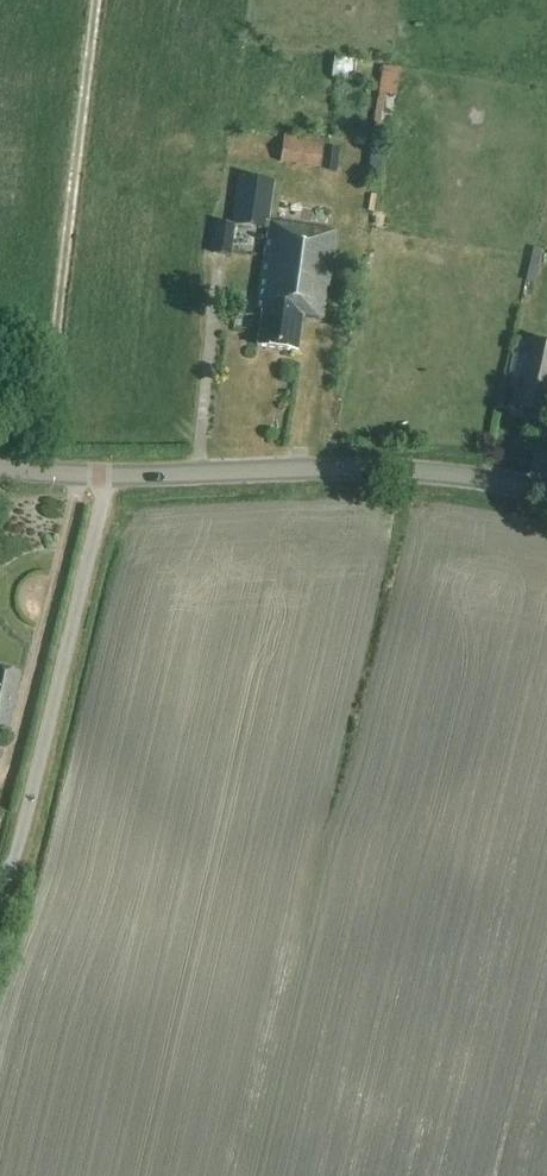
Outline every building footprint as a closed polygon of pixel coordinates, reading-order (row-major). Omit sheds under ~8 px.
[(382,68),(378,95),(396,98),(399,71),(382,68)] [(280,163),(321,171),(326,141),(285,134),(280,163)] [(232,224),(268,229),(257,311),(262,311),(257,347),(297,352),(301,318),(323,321),(335,232),(272,223),(277,185),(238,179),(232,224)] [(213,255),(230,257),(233,233),(217,231),(213,255)] [(533,251),(529,270),(539,273),(543,253),(533,251)] [(230,300),(228,318),(242,320),(244,302),(230,300)] [(520,407),(546,413),(546,345),(528,341),(525,357),(531,358),(520,407)] [(6,730),(19,674),(0,670),(0,729),(6,730)]
